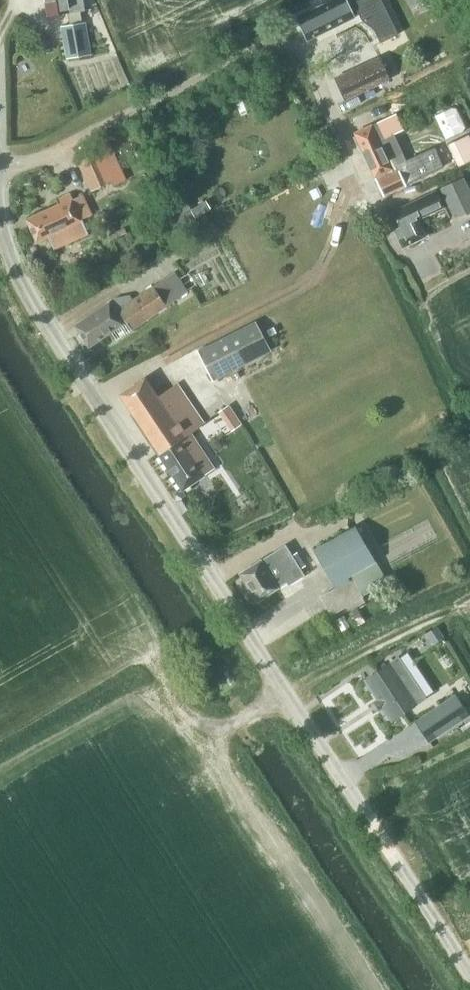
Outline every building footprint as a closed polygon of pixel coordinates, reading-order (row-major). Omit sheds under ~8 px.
[(69,12),(83,10),(85,9),(83,0),(46,0),(46,1),(49,16),(69,12)] [(296,16),(307,40),(356,16),(359,15),(361,18),(364,21),(368,24),(371,26),(374,28),(377,34),(381,43),(399,34),(382,0),(358,0),(350,4),(348,0),(323,0),(324,3),(301,14),(296,16)] [(83,10),(69,12),(71,25),(62,26),(68,58),(94,53),(87,21),(85,21),(83,10)] [(389,79),(379,58),(358,69),(368,89),(389,79)] [(372,122),(354,130),(384,195),(407,184),(445,166),(436,146),(407,160),(394,134),(393,132),(383,136),(376,122),(373,124),(372,122)] [(462,170),(469,167),(469,138),(452,147),(462,170)] [(113,163),(106,147),(77,160),(91,191),(111,182),(113,185),(126,179),(117,160),(113,163)] [(464,175),(440,187),(455,217),(469,210),(469,188),(464,175)] [(427,233),(421,219),(445,208),(436,190),(387,213),(402,245),(427,233)] [(84,192),(73,198),(70,192),(56,198),(58,202),(25,218),(37,242),(48,237),(54,248),(89,232),(83,219),(93,214),(84,192)] [(196,218),(211,208),(207,201),(192,210),(196,218)] [(185,213),(171,221),(176,229),(192,220),(186,212),(185,213)] [(131,330),(167,305),(189,290),(175,271),(132,300),(128,294),(122,296),(115,298),(76,326),(90,347),(125,322),(131,330)] [(215,381),(274,355),(260,323),(201,350),(215,381)] [(159,452),(183,488),(214,468),(191,432),(205,423),(178,382),(158,394),(147,377),(123,393),(160,451),(159,452)] [(350,574),(375,561),(356,527),(315,550),(336,587),(322,595),(332,612),(362,595),(350,574)] [(285,585),(304,573),(286,544),(240,572),(256,598),(283,582),(285,585)] [(350,574),(362,595),(387,582),(375,561),(350,574)] [(433,644),(444,636),(437,626),(426,634),(433,644)] [(399,655),(363,679),(392,721),(427,698),(399,655)] [(416,721),(429,741),(469,713),(457,694),(416,721)]
